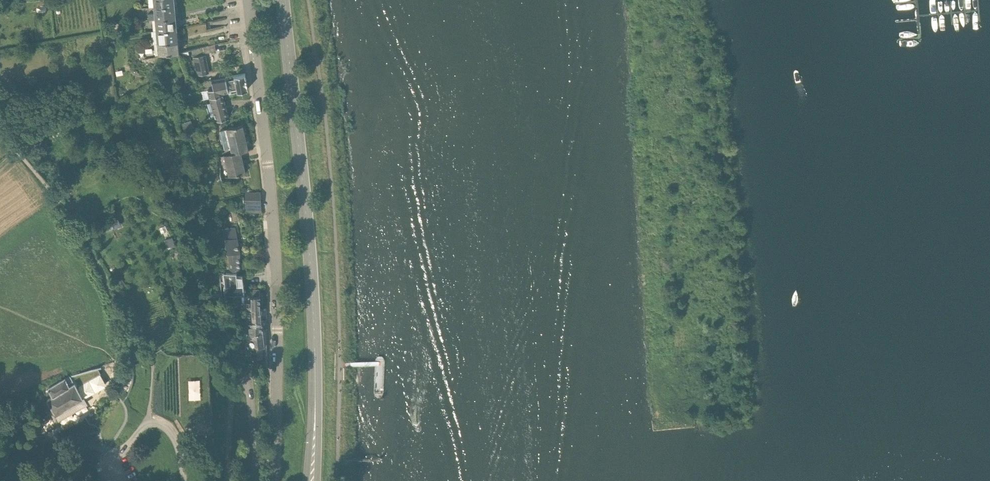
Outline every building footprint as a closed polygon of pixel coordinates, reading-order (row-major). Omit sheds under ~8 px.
[(155,20),(175,18),(174,6),(154,7),(155,14),(148,15),(148,19),(155,18),(155,20)] [(156,31),(176,29),(175,18),(155,20),(156,31)] [(158,43),(177,42),(176,29),(156,31),(158,43)] [(177,42),(158,43),(159,56),(178,54),(177,42)] [(204,54),(216,52),(215,46),(203,48),(204,54)] [(205,56),(193,59),(193,61),(190,62),(193,76),(196,75),(196,76),(208,74),(205,56)] [(218,80),(221,90),(228,88),(229,94),(248,90),(245,74),(234,76),(234,77),(226,78),(218,80)] [(221,90),(218,80),(212,81),(214,89),(207,91),(215,123),(229,119),(221,90)] [(186,138),(196,135),(191,121),(181,124),(186,138)] [(232,154),(241,153),(249,151),(243,126),(237,128),(237,127),(226,130),(232,154)] [(241,153),(232,154),(224,156),(229,178),(246,173),(241,153)] [(248,214),(260,213),(259,193),(244,196),(248,214)] [(229,271),(231,271),(245,269),(245,263),(239,263),(239,254),(234,226),(220,228),(221,230),(220,230),(223,241),(225,241),(227,255),(228,255),(229,271)] [(231,271),(229,271),(229,272),(219,273),(222,297),(245,295),(242,272),(231,273),(231,271)] [(246,310),(260,309),(259,296),(259,289),(253,290),(252,295),(246,295),(246,310)] [(260,309),(246,310),(246,322),(255,323),(261,323),(260,309)] [(262,324),(248,326),(249,335),(251,335),(252,343),(253,343),(253,349),(254,359),(258,359),(258,357),(262,357),(262,348),(264,348),(262,324)] [(98,367),(66,378),(42,387),(44,391),(30,399),(34,408),(35,407),(48,399),(56,413),(84,398),(78,387),(101,373),(98,367)] [(88,406),(84,398),(56,413),(52,416),(56,424),(88,406)] [(39,409),(42,419),(49,417),(46,406),(39,409)]
